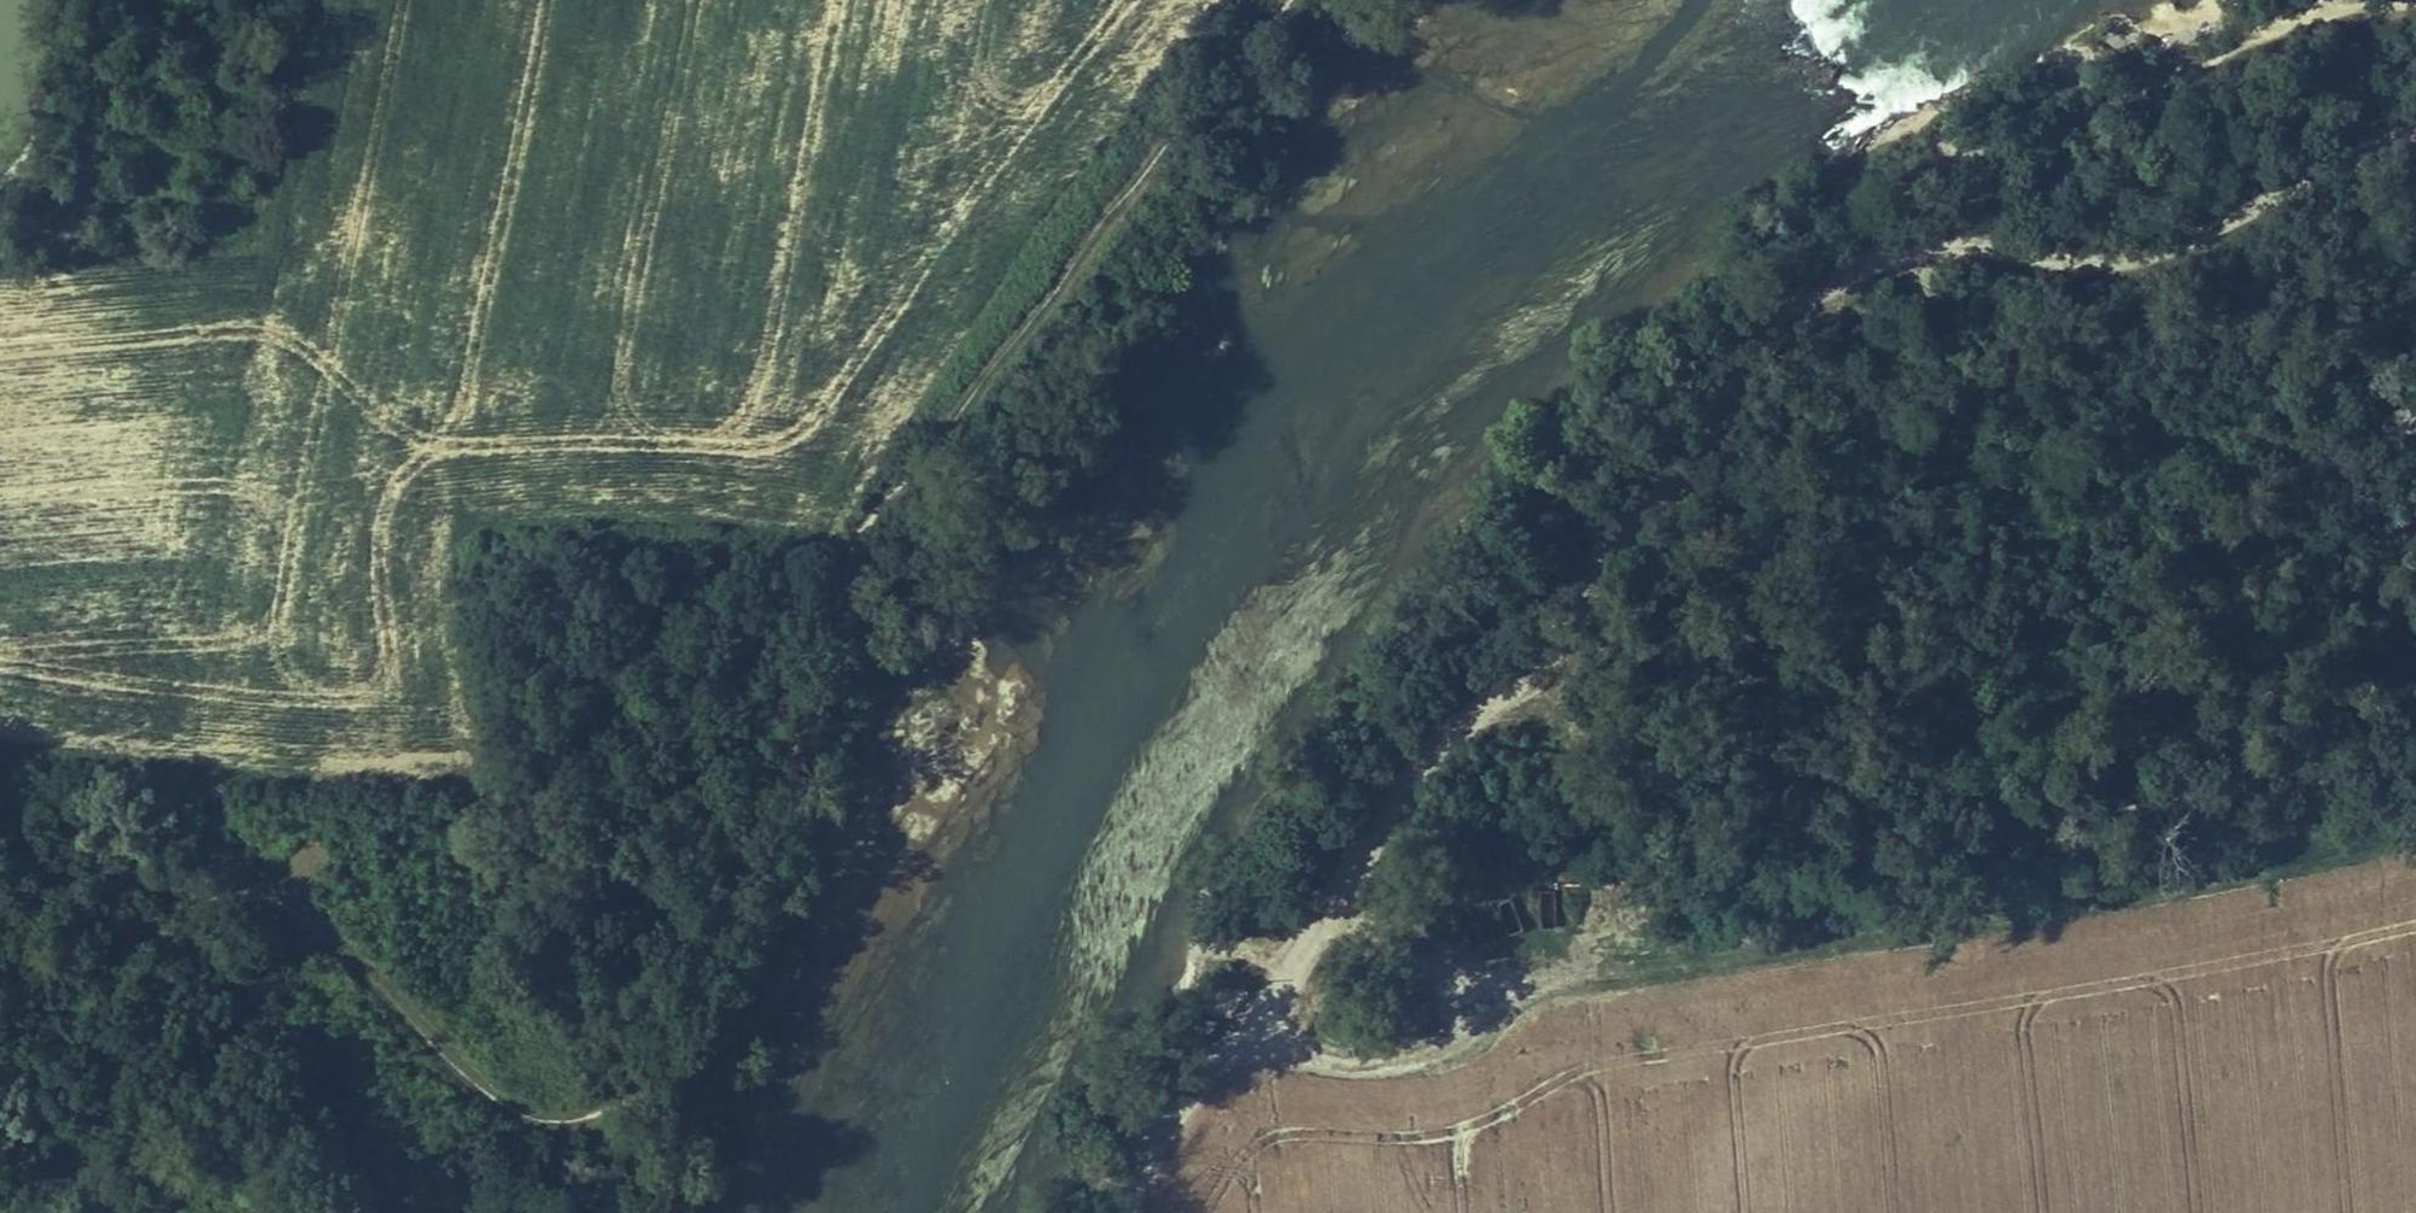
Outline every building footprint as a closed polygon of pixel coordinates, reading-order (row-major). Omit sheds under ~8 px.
[(2392,409),(2415,457),(2415,396),(2392,409)] [(2404,513),(2415,537),(2415,506),(2404,513)]
